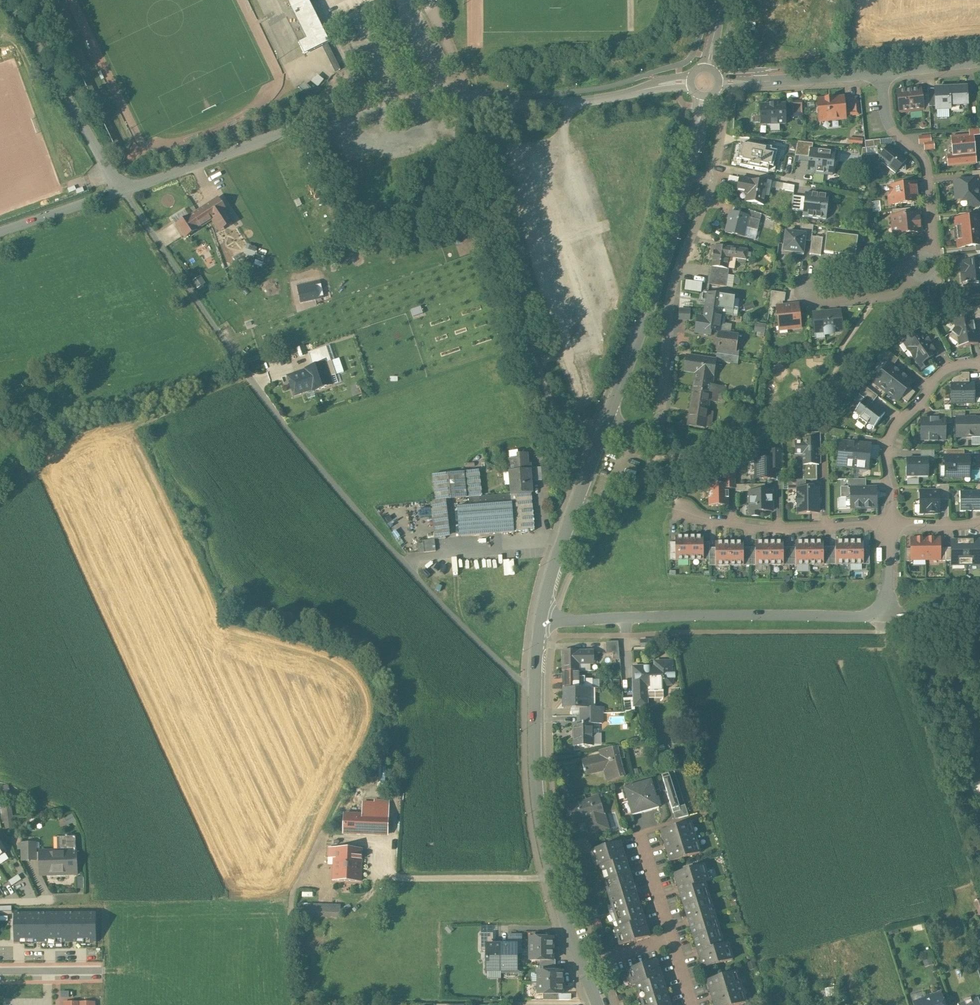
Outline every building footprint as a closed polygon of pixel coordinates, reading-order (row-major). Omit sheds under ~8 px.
[(287,65),(304,57),(297,42),(293,43),(273,0),(256,0),(287,65)] [(291,9),(293,9),(290,4),(298,0),(287,0),(291,9)] [(326,42),(306,2),(293,9),(291,9),(307,40),(299,44),(304,53),(321,44),(326,42)] [(341,70),(327,42),(326,42),(321,44),(335,73),(341,70)] [(324,80),(317,75),(311,82),(318,87),(324,80)] [(314,94),(305,85),(300,89),(306,94),(302,97),(306,102),(314,94)] [(948,88),(935,89),(936,107),(936,111),(950,110),(950,106),(949,106),(948,88)] [(967,88),(948,88),(949,106),(950,106),(968,105),(967,88)] [(915,89),(898,91),(900,112),(922,110),(921,95),(921,94),(915,89)] [(935,89),(928,89),(928,94),(929,107),(936,107),(935,89)] [(928,94),(921,95),(922,110),(922,113),(929,112),(929,107),(928,94)] [(843,97),(817,100),(819,122),(846,119),(845,116),(844,99),(843,97)] [(857,98),(844,99),(845,116),(858,115),(857,98)] [(803,102),(790,103),(791,117),(804,116),(803,102)] [(785,105),(761,106),(762,126),(785,125),(785,105)] [(969,136),(951,138),(953,156),(953,157),(968,156),(975,155),(974,136),(973,136),(969,136)] [(862,140),(849,139),(848,147),(862,148),(862,140)] [(921,139),(922,150),(934,149),(933,139),(921,139)] [(880,140),(865,142),(866,149),(876,148),(876,147),(881,147),(880,140)] [(795,156),(810,158),(811,149),(812,150),(813,144),(797,142),(795,156)] [(741,143),(737,160),(741,161),(740,166),(753,169),(753,167),(755,168),(755,169),(768,172),(769,167),(773,168),(777,152),(771,151),(772,148),(745,143),(745,144),(741,143)] [(896,154),(887,147),(887,148),(885,146),(881,147),(876,147),(876,148),(877,155),(879,157),(877,159),(895,174),(897,172),(906,171),(905,163),(907,160),(897,152),(896,154)] [(811,149),(810,158),(808,173),(832,176),(834,152),(812,150),(811,149)] [(968,156),(953,157),(953,156),(947,157),(948,166),(969,164),(968,156)] [(972,172),(972,180),(979,180),(979,171),(972,172)] [(767,184),(739,179),(737,192),(747,194),(745,202),(746,202),(763,206),(767,184)] [(954,182),(956,200),(971,198),(972,206),(979,206),(979,192),(979,180),(972,180),(954,182)] [(793,191),(795,186),(774,181),(773,187),(793,191)] [(916,184),(890,187),(891,196),(889,196),(890,205),(917,202),(916,184)] [(826,220),(829,196),(805,193),(804,205),(803,212),(802,217),(826,220)] [(803,212),(804,205),(800,204),(801,197),(793,196),(791,211),(803,212)] [(218,198),(207,206),(214,217),(226,210),(218,198)] [(763,206),(746,202),(744,208),(748,210),(761,214),(768,216),(769,207),(763,206)] [(207,206),(190,216),(198,228),(212,218),(214,217),(207,206)] [(214,217),(212,218),(219,230),(233,221),(226,210),(214,217)] [(761,214),(748,210),(747,216),(731,212),(726,232),(743,236),(745,228),(757,231),(761,214)] [(919,214),(892,217),(893,227),(895,226),(898,229),(898,234),(920,232),(919,214)] [(190,216),(178,224),(177,224),(185,237),(186,236),(185,236),(198,228),(190,216)] [(959,220),(959,227),(957,227),(958,241),(961,240),(961,247),(975,246),(979,245),(979,236),(978,219),(979,219),(979,218),(971,219),(959,220)] [(813,226),(801,224),(800,234),(805,235),(804,241),(811,241),(812,237),(813,226)] [(800,234),(786,232),(784,251),(795,253),(795,254),(803,255),(805,246),(804,246),(804,241),(805,235),(800,234)] [(849,236),(826,233),(824,253),(839,255),(840,250),(856,252),(857,243),(848,242),(849,236)] [(823,238),(812,237),(811,241),(810,254),(820,256),(823,238)] [(748,252),(716,247),(713,267),(728,269),(730,258),(746,261),(748,252)] [(962,263),(962,267),(960,267),(961,273),(967,272),(968,281),(976,280),(976,284),(979,284),(979,261),(978,261),(962,263)] [(713,267),(712,267),(710,285),(727,287),(730,270),(728,269),(713,267)] [(203,283),(199,276),(193,280),(197,287),(203,283)] [(701,291),(702,281),(684,280),(684,290),(701,291)] [(313,283),(297,287),(301,303),(317,299),(313,283)] [(786,294),(772,291),(769,308),(776,307),(783,306),(782,302),(784,302),(786,294)] [(735,297),(708,293),(705,311),(726,315),(737,316),(738,308),(733,308),(735,297)] [(420,306),(411,309),(413,316),(423,312),(420,306)] [(798,307),(787,308),(787,306),(783,306),(776,307),(779,327),(784,326),(786,329),(787,329),(788,329),(794,329),(794,327),(794,326),(794,325),(800,325),(798,307)] [(865,306),(855,307),(855,308),(856,319),(865,306)] [(966,309),(966,311),(962,317),(972,315),(973,321),(979,320),(979,306),(966,309)] [(690,310),(679,309),(678,320),(690,320),(690,310)] [(726,315),(705,311),(704,318),(698,317),(696,332),(711,335),(711,331),(720,332),(721,323),(724,324),(725,317),(726,315)] [(828,312),(822,313),(822,315),(814,316),(815,332),(824,331),(824,334),(834,333),(833,330),(841,329),(840,313),(828,314),(828,312)] [(962,317),(953,319),(953,320),(954,320),(956,328),(954,329),(952,333),(959,338),(960,346),(958,347),(958,348),(978,344),(978,343),(977,343),(975,331),(976,331),(976,330),(975,330),(973,321),(972,315),(962,317)] [(931,321),(920,323),(932,341),(939,337),(931,321)] [(757,335),(765,335),(766,323),(758,323),(757,335)] [(920,331),(904,343),(909,350),(907,351),(913,359),(915,358),(920,365),(936,354),(929,343),(930,343),(926,338),(925,338),(920,331)] [(738,335),(724,333),(724,335),(718,334),(717,338),(719,338),(719,340),(718,340),(717,347),(736,350),(738,335)] [(326,347),(308,353),(313,367),(325,363),(325,364),(331,362),(326,347)] [(898,360),(884,349),(877,359),(887,367),(889,364),(893,367),(898,360)] [(732,356),(717,354),(715,362),(731,364),(732,356)] [(711,360),(687,356),(685,371),(696,373),(693,391),(709,393),(710,385),(711,376),(712,376),(713,368),(710,368),(711,360)] [(313,367),(310,368),(311,370),(308,371),(307,370),(306,371),(312,390),(313,392),(326,387),(325,382),(330,380),(325,364),(325,363),(313,367)] [(887,367),(875,383),(886,392),(901,373),(893,367),(889,364),(887,367)] [(306,371),(292,376),(295,384),(291,386),(295,396),(312,390),(306,371)] [(901,373),(886,392),(898,401),(900,398),(908,388),(913,382),(901,373)] [(967,373),(962,373),(962,376),(953,379),(953,385),(967,385),(967,373)] [(724,387),(710,385),(709,393),(723,395),(724,387)] [(953,385),(951,385),(952,403),(974,403),(974,385),(967,385),(953,385)] [(877,397),(865,387),(859,395),(864,399),(865,399),(865,400),(871,404),(877,397)] [(915,393),(908,388),(900,398),(907,403),(915,393)] [(709,393),(693,391),(691,409),(707,411),(708,402),(709,393)] [(723,395),(709,393),(708,402),(724,404),(725,395),(723,395)] [(864,399),(854,413),(854,414),(855,413),(860,417),(859,419),(866,425),(868,423),(873,427),(873,428),(874,428),(885,414),(884,413),(883,414),(871,404),(865,400),(865,399),(864,399)] [(707,411),(691,409),(688,424),(705,427),(707,411)] [(951,411),(939,411),(939,419),(945,419),(945,424),(951,424),(951,411)] [(939,419),(921,419),(921,440),(928,440),(928,442),(929,442),(929,438),(936,438),(936,442),(937,442),(937,440),(945,440),(945,424),(945,419),(939,419)] [(957,419),(957,437),(966,436),(966,438),(973,437),(973,436),(979,436),(979,419),(957,419)] [(844,431),(827,428),(827,437),(843,438),(844,431)] [(805,433),(805,439),(795,439),(795,455),(802,455),(803,466),(817,465),(817,454),(821,454),(820,433),(805,433)] [(856,444),(840,442),(839,454),(844,455),(842,467),(854,468),(856,444)] [(870,445),(856,444),(854,468),(868,470),(870,445)] [(934,450),(921,450),(921,459),(928,458),(928,462),(934,462),(934,450)] [(526,455),(518,455),(518,451),(509,452),(511,472),(512,472),(530,470),(530,468),(530,465),(527,465),(526,455)] [(781,469),(781,451),(769,451),(769,460),(774,460),(774,469),(781,469)] [(946,456),(945,456),(945,477),(969,477),(969,456),(964,456),(946,456)] [(928,462),(928,458),(921,459),(907,459),(907,467),(906,467),(906,477),(918,476),(918,478),(928,478),(928,462)] [(769,460),(755,460),(756,479),(771,479),(770,477),(773,475),(775,475),(774,469),(774,460),(769,460)] [(817,480),(817,465),(803,466),(803,480),(806,480),(806,481),(817,480)] [(530,468),(530,470),(531,470),(532,482),(542,481),(541,468),(530,468)] [(477,470),(463,472),(466,498),(469,497),(480,496),(477,470)] [(530,470),(512,472),(513,485),(510,486),(510,495),(529,494),(530,493),(529,482),(532,482),(531,470),(530,470)] [(735,471),(727,471),(727,475),(723,475),(723,484),(728,484),(729,489),(735,489),(735,471)] [(463,472),(433,475),(436,500),(436,501),(446,500),(466,498),(463,472)] [(803,480),(788,481),(788,490),(798,490),(798,489),(806,489),(806,481),(806,480),(803,480)] [(866,480),(848,480),(848,489),(851,489),(851,488),(866,488),(866,480)] [(723,484),(708,485),(709,507),(729,506),(729,489),(728,484),(723,484)] [(949,501),(949,485),(936,485),(936,491),(939,491),(939,501),(949,501)] [(876,508),(876,488),(866,488),(851,488),(851,489),(851,509),(876,508)] [(818,512),(818,489),(810,489),(806,489),(798,489),(798,490),(798,495),(795,498),(795,504),(798,506),(798,513),(818,512)] [(752,491),(750,491),(750,510),(772,510),(771,491),(766,491),(752,491)] [(936,491),(920,491),(920,506),(923,506),(923,513),(939,513),(939,501),(939,491),(936,491)] [(962,492),(962,500),(960,502),(960,512),(979,511),(979,492),(976,492),(962,492)] [(529,494),(510,495),(514,532),(534,531),(533,510),(530,510),(529,494)] [(510,495),(482,496),(480,496),(469,497),(469,506),(457,507),(459,537),(514,533),(514,532),(510,495)] [(446,500),(436,501),(436,500),(431,501),(435,538),(450,537),(446,500)] [(689,536),(675,536),(675,542),(675,560),(689,560),(689,536)] [(703,536),(689,536),(689,560),(703,560),(703,542),(703,536)] [(926,559),(925,539),(911,539),(911,549),(912,559),(926,559)] [(940,549),(939,539),(925,539),(926,559),(939,559),(940,559),(940,549)] [(434,540),(423,541),(417,541),(418,553),(436,551),(434,540)] [(769,541),(755,542),(755,548),(755,566),(769,565),(769,541)] [(783,541),(769,541),(769,565),(783,565),(783,548),(783,541)] [(809,541),(795,541),(795,547),(795,565),(809,565),(809,541)] [(823,541),(809,541),(809,565),(823,565),(823,547),(823,541)] [(849,565),(849,541),(835,541),(835,547),(835,565),(849,565)] [(863,541),(849,541),(849,565),(863,565),(863,547),(863,541)] [(966,565),(965,541),(951,541),(951,548),(952,561),(952,565),(966,565)] [(979,541),(965,541),(966,565),(979,565),(979,561),(979,546),(979,541)] [(729,542),(715,542),(715,548),(716,566),(729,566),(729,542)] [(743,542),(729,542),(729,566),(743,566),(743,548),(743,542)] [(504,575),(515,574),(514,559),(503,559),(504,575)] [(606,641),(606,654),(613,653),(613,659),(619,659),(619,641),(606,641)] [(578,651),(562,651),(563,672),(578,671),(578,664),(594,664),(594,651),(579,651),(578,651)] [(655,667),(633,667),(633,676),(634,676),(634,683),(633,683),(634,697),(634,706),(635,706),(647,706),(647,686),(673,685),(672,662),(655,662),(655,667)] [(578,671),(563,672),(563,689),(578,689),(579,689),(579,686),(583,686),(583,688),(588,688),(592,688),(592,680),(585,680),(585,677),(579,677),(578,671)] [(579,689),(578,689),(563,689),(564,709),(580,709),(588,708),(588,688),(583,688),(582,688),(579,689)] [(634,697),(623,698),(624,712),(635,712),(635,706),(634,706),(634,697)] [(588,708),(580,709),(580,716),(590,716),(590,714),(602,713),(602,708),(588,708)] [(602,713),(590,714),(590,716),(590,718),(590,723),(592,723),(592,724),(602,724),(602,713)] [(582,726),(574,726),(574,746),(586,746),(586,737),(592,737),(592,734),(593,734),(593,727),(592,727),(592,724),(592,723),(590,723),(582,723),(582,726)] [(622,747),(600,751),(601,757),(582,762),(586,775),(593,773),(593,769),(603,767),(608,782),(624,777),(622,772),(620,764),(618,755),(623,753),(622,747)] [(662,776),(675,820),(683,817),(680,807),(670,773),(662,776)] [(956,776),(950,778),(952,785),(958,784),(956,776)] [(632,816),(659,808),(651,781),(625,789),(632,816)] [(598,797),(569,806),(575,824),(585,821),(603,815),(598,797)] [(374,803),(363,802),(362,815),(344,814),(343,833),(387,835),(389,801),(375,800),(374,803)] [(11,806),(3,807),(5,822),(6,827),(14,826),(11,806)] [(680,807),(683,817),(688,816),(685,806),(680,807)] [(69,825),(76,822),(72,815),(65,818),(69,825)] [(603,815),(585,821),(589,835),(608,829),(603,815)] [(691,823),(661,832),(662,835),(661,836),(662,839),(663,839),(664,842),(668,855),(667,856),(668,859),(669,860),(670,862),(700,853),(691,823)] [(63,837),(63,852),(40,853),(41,874),(51,874),(51,876),(65,876),(65,873),(77,873),(76,836),(63,837)] [(587,839),(576,843),(578,848),(572,850),(573,853),(582,851),(581,847),(589,845),(587,839)] [(36,843),(22,843),(22,849),(22,860),(36,860),(36,843)] [(620,843),(591,852),(595,867),(600,866),(604,881),(630,874),(623,850),(623,849),(622,846),(621,845),(620,843)] [(361,850),(337,848),(336,868),(334,868),(334,880),(360,881),(361,850)] [(704,866),(674,875),(675,877),(674,879),(675,882),(676,882),(684,906),(709,898),(704,883),(708,881),(704,866)] [(630,874),(604,881),(614,913),(640,906),(630,874)] [(12,885),(22,880),(19,875),(9,880),(12,885)] [(709,898),(684,906),(693,938),(719,930),(709,898)] [(341,905),(305,905),(301,905),(300,916),(340,917),(341,905)] [(640,906),(614,913),(619,929),(615,930),(619,946),(649,937),(648,934),(649,933),(648,930),(647,929),(640,906)] [(96,913),(14,913),(14,943),(20,943),(96,943),(96,913)] [(719,930),(693,938),(701,961),(700,963),(701,966),(702,966),(703,969),(733,960),(728,944),(724,945),(719,930)] [(493,934),(481,934),(481,952),(487,952),(487,946),(493,945),(493,934)] [(522,936),(508,936),(508,945),(516,945),(516,954),(522,954),(522,936)] [(552,939),(530,939),(530,961),(540,961),(553,961),(553,960),(552,939)] [(493,945),(487,946),(487,952),(487,971),(501,971),(501,946),(493,945)] [(508,945),(501,946),(501,971),(516,971),(516,954),(516,945),(508,945)] [(657,962),(627,971),(632,986),(636,985),(641,1000),(666,993),(659,969),(660,968),(659,965),(658,964),(657,962)] [(540,972),(538,972),(538,983),(562,983),(562,972),(555,972),(540,972)] [(707,981),(708,984),(707,985),(708,988),(709,989),(714,1004),(713,1004),(737,1004),(746,1002),(737,972),(707,981)] [(562,983),(538,983),(538,995),(543,995),(558,995),(562,995),(562,983)] [(641,1000),(642,1004),(670,1004),(666,993),(641,1000)] [(925,999),(926,1002),(917,1004),(944,1004),(941,994),(925,999)]
